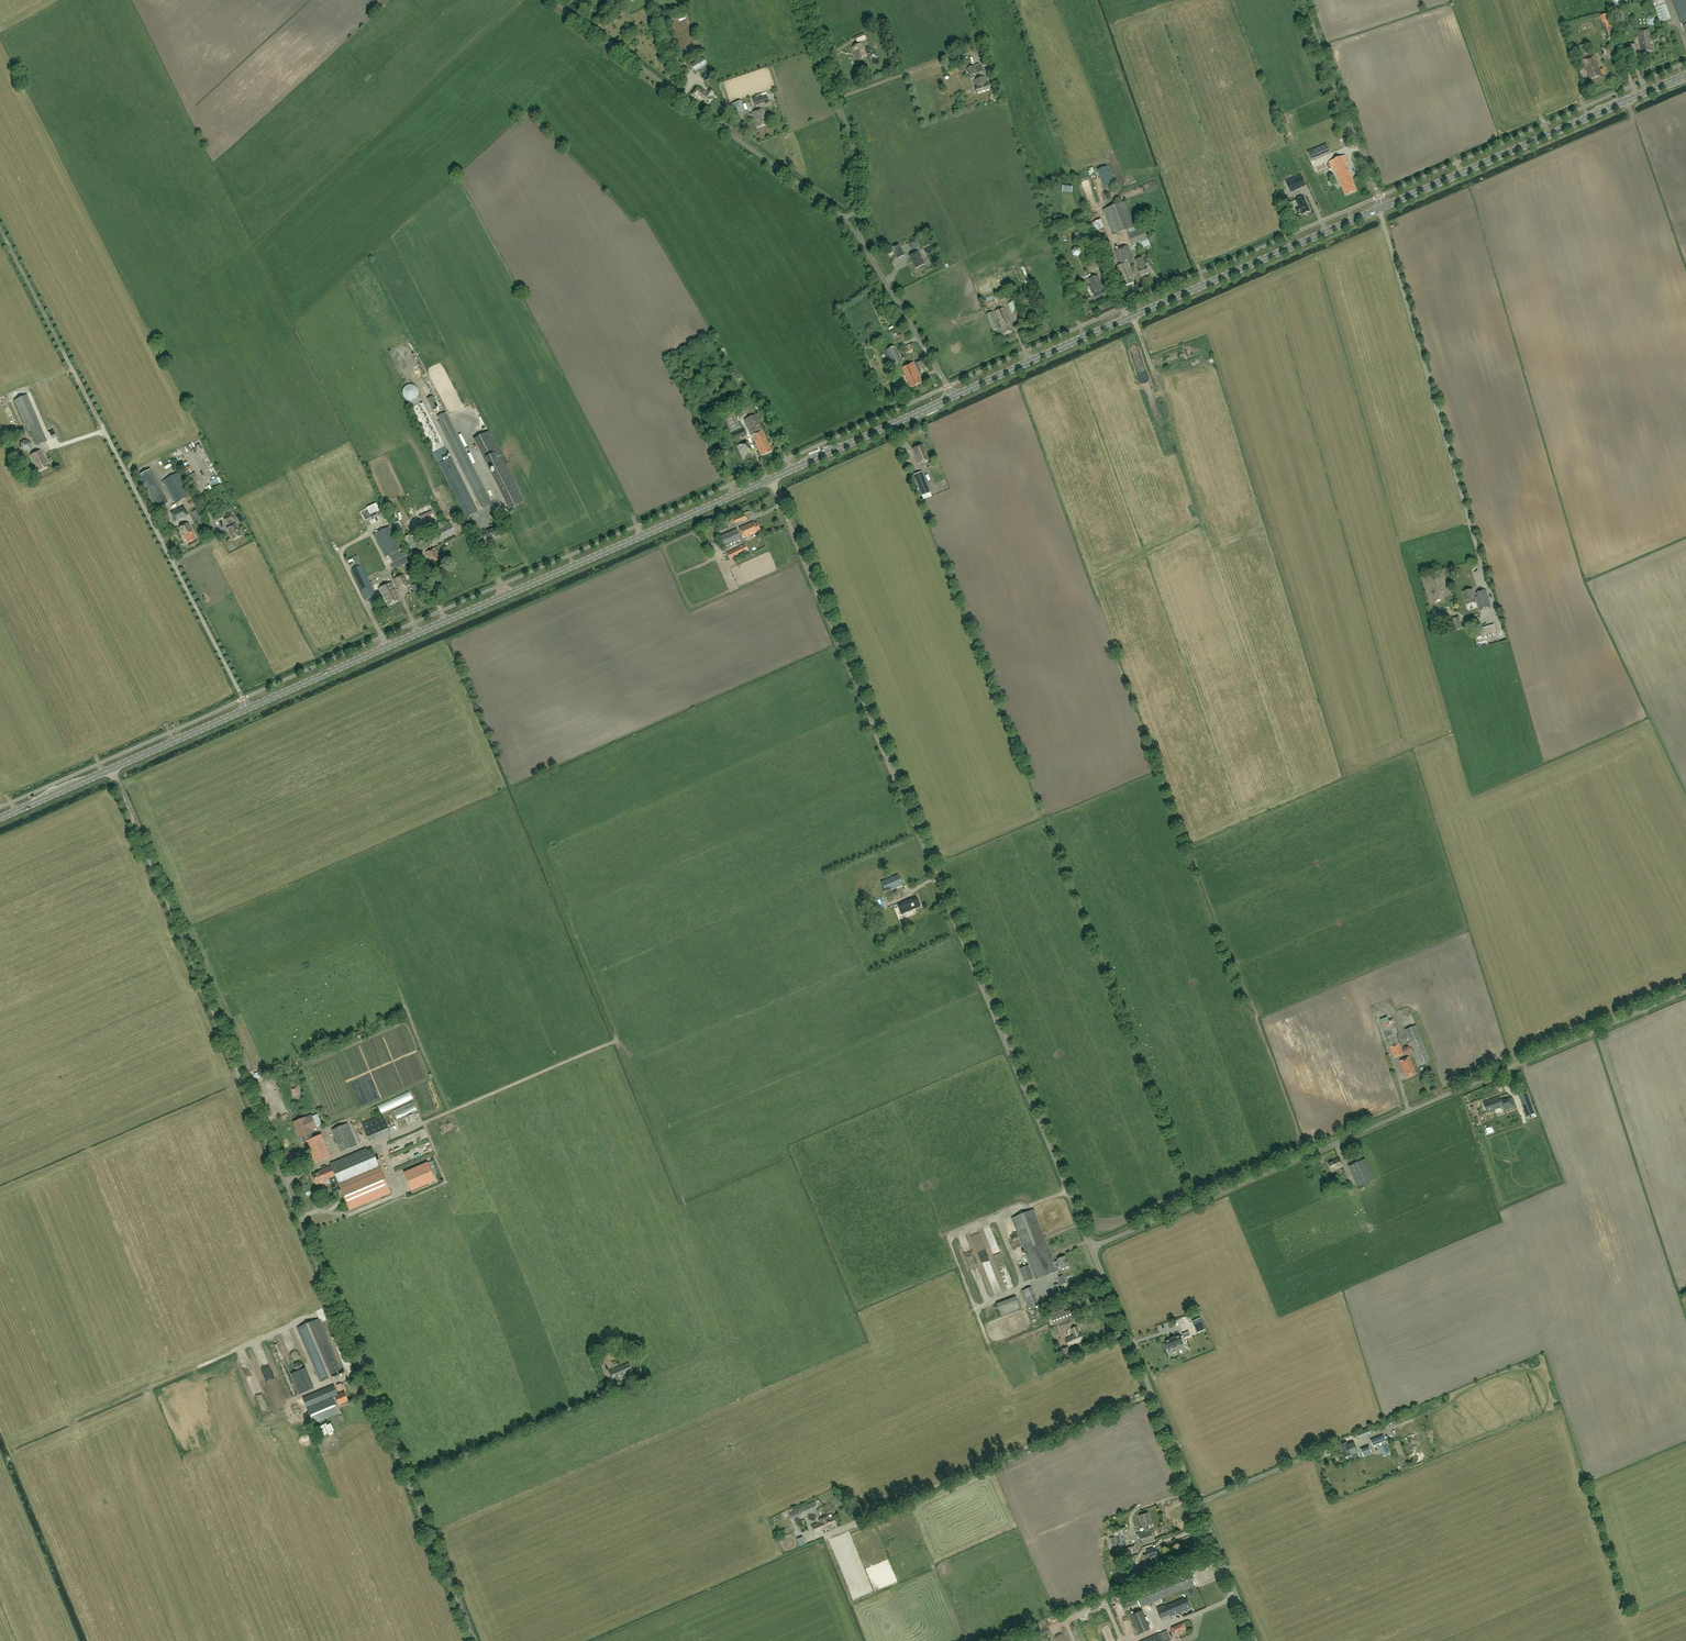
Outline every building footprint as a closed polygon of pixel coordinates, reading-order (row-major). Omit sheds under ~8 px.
[(1652,0),(1654,7),(1659,23),(1671,19),(1664,0),(1653,0),(1652,0)] [(1681,23),(1683,22),(1684,26),(1685,33),(1685,0),(1673,0),(1681,23)] [(1599,16),(1607,40),(1615,37),(1608,14),(1599,16)] [(1627,22),(1621,25),(1623,31),(1629,28),(1627,22)] [(1650,28),(1638,30),(1641,54),(1653,52),(1650,28)] [(864,34),(855,37),(857,43),(866,39),(864,34)] [(1578,45),(1581,55),(1589,53),(1586,43),(1578,45)] [(866,56),(861,44),(852,47),(858,59),(866,56)] [(1604,56),(1609,54),(1607,47),(1601,49),(1604,56)] [(1583,59),(1590,79),(1601,76),(1594,55),(1583,59)] [(695,71),(707,64),(702,56),(699,58),(700,60),(691,65),(695,71)] [(980,64),(975,66),(977,74),(983,72),(980,64)] [(977,74),(974,66),(967,68),(969,76),(977,74)] [(709,71),(701,76),(705,81),(712,77),(709,71)] [(709,90),(707,93),(698,87),(692,95),(696,98),(696,97),(708,105),(713,98),(711,97),(714,94),(709,90)] [(769,103),(767,96),(754,100),(756,107),(769,103)] [(740,101),(732,104),(736,114),(737,114),(744,111),(740,101)] [(753,113),(758,127),(767,125),(762,110),(753,113)] [(1330,154),(1326,144),(1308,152),(1312,161),(1330,154)] [(1345,155),(1329,162),(1334,172),(1336,171),(1346,195),(1356,191),(1348,171),(1347,170),(1344,165),(1348,163),(1345,155)] [(1306,186),(1302,178),(1301,174),(1286,181),(1291,192),(1306,186)] [(1107,192),(1110,199),(1118,195),(1115,188),(1107,192)] [(1283,191),(1278,194),(1281,201),(1286,198),(1283,191)] [(1295,201),(1298,206),(1294,208),(1298,215),(1301,214),(1302,215),(1310,212),(1304,197),(1295,201)] [(1125,202),(1103,210),(1113,236),(1128,230),(1135,227),(1134,226),(1125,202)] [(1096,235),(1101,247),(1110,243),(1105,231),(1101,220),(1091,223),(1096,235)] [(1128,234),(1135,251),(1148,246),(1148,249),(1151,248),(1143,224),(1142,224),(1142,223),(1134,226),(1135,227),(1128,230),(1129,233),(1128,234)] [(1083,241),(1079,231),(1075,233),(1079,243),(1083,241)] [(897,258),(904,255),(899,245),(892,248),(897,258)] [(1121,265),(1128,263),(1134,260),(1128,246),(1115,251),(1121,265)] [(1080,249),(1075,247),(1072,251),(1073,256),(1078,257),(1081,253),(1080,249)] [(916,269),(925,265),(918,252),(910,257),(916,269)] [(1148,263),(1146,256),(1135,260),(1139,270),(1138,270),(1141,276),(1149,273),(1147,267),(1146,267),(1145,264),(1148,263)] [(1128,263),(1121,265),(1117,267),(1123,282),(1124,281),(1126,286),(1134,283),(1132,279),(1134,278),(1128,263)] [(1067,277),(1072,290),(1079,287),(1074,274),(1067,277)] [(1098,276),(1089,279),(1093,288),(1090,289),(1092,294),(1094,293),(1095,294),(1094,295),(1096,301),(1107,297),(1105,290),(1103,291),(1098,276)] [(1038,306),(1033,295),(1008,304),(1012,313),(1021,310),(1022,312),(1038,306)] [(987,314),(992,330),(1001,327),(1003,335),(1012,332),(1004,308),(995,311),(1000,324),(998,325),(993,312),(987,314)] [(897,339),(899,341),(905,337),(900,327),(889,333),(893,341),(897,339)] [(901,362),(894,347),(886,350),(893,366),(901,362)] [(919,372),(924,370),(920,361),(915,363),(919,372)] [(903,368),(912,387),(922,383),(913,363),(903,368)] [(412,366),(421,388),(425,386),(423,382),(427,380),(426,377),(422,379),(416,365),(412,366)] [(416,399),(417,398),(419,394),(419,392),(419,390),(417,388),(415,386),(413,385),(411,385),(408,385),(406,386),(404,389),(403,391),(403,395),(403,396),(405,398),(406,400),(408,401),(411,401),(413,401),(416,399)] [(27,395),(14,401),(28,432),(30,431),(37,446),(47,441),(38,422),(39,422),(27,395)] [(433,396),(427,399),(433,411),(439,408),(433,396)] [(411,408),(433,452),(445,446),(423,402),(411,408)] [(492,505),(465,451),(446,412),(438,417),(440,421),(439,422),(482,510),(492,505)] [(723,417),(730,432),(741,427),(734,412),(723,417)] [(756,414),(744,420),(762,456),(772,451),(762,432),(764,431),(756,414)] [(743,437),(747,435),(745,429),(732,434),(734,439),(742,436),(743,437)] [(524,502),(504,462),(489,432),(474,440),(509,509),(524,502)] [(5,443),(11,455),(19,451),(15,442),(17,441),(15,438),(5,443)] [(20,448),(25,452),(31,449),(31,443),(26,440),(21,443),(20,448)] [(747,442),(737,446),(744,461),(753,457),(747,442)] [(923,445),(913,449),(919,464),(929,460),(923,445)] [(45,464),(47,463),(40,450),(30,455),(36,467),(38,466),(40,471),(47,467),(45,464)] [(469,517),(478,512),(475,505),(451,458),(444,461),(443,458),(437,460),(438,461),(465,515),(464,515),(466,520),(469,518),(469,517)] [(138,476),(151,501),(163,494),(150,469),(138,476)] [(922,472),(914,476),(922,496),(930,493),(922,472)] [(175,504),(181,500),(191,495),(179,473),(163,481),(175,504)] [(163,494),(151,501),(156,510),(169,504),(163,494)] [(184,505),(170,512),(175,522),(189,515),(184,505)] [(199,509),(192,512),(198,524),(205,521),(199,509)] [(420,520),(433,514),(432,510),(419,516),(420,520)] [(501,523),(496,513),(490,515),(495,526),(501,523)] [(732,518),(732,519),(723,523),(725,527),(734,523),(734,524),(742,520),(743,521),(747,519),(745,514),(736,518),(735,517),(732,518)] [(231,515),(224,518),(227,524),(228,523),(233,521),(234,520),(231,515)] [(399,520),(394,522),(398,529),(396,530),(398,533),(404,530),(399,520)] [(456,523),(460,531),(465,528),(461,520),(456,523)] [(230,527),(227,528),(234,540),(241,536),(235,524),(234,524),(233,521),(228,523),(230,527)] [(739,529),(742,535),(744,539),(760,531),(757,523),(755,524),(754,522),(739,529)] [(188,523),(178,528),(184,538),(185,538),(188,544),(196,540),(194,536),(195,535),(188,523)] [(427,544),(454,530),(451,524),(424,539),(427,544)] [(389,527),(374,535),(385,557),(401,549),(389,527)] [(484,530),(481,531),(482,534),(485,541),(493,537),(493,539),(500,536),(496,527),(485,533),(484,530)] [(742,542),(738,534),(736,530),(720,538),(725,549),(742,542)] [(405,539),(403,539),(410,552),(417,548),(411,535),(405,539)] [(748,551),(745,545),(727,553),(730,559),(748,551)] [(435,549),(427,553),(431,564),(440,559),(438,553),(440,552),(439,550),(438,547),(435,548),(435,549)] [(417,550),(412,553),(416,563),(421,561),(417,550)] [(392,557),(397,569),(409,563),(403,552),(392,557)] [(362,565),(352,570),(366,599),(376,595),(362,565)] [(403,575),(395,579),(400,589),(408,585),(403,575)] [(383,597),(395,591),(391,583),(379,588),(383,597)] [(1472,589),(1463,591),(1467,605),(1476,602),(1475,601),(1477,601),(1480,611),(1491,608),(1486,590),(1475,593),(1476,597),(1474,597),(1472,589)] [(395,591),(383,597),(386,602),(387,601),(389,605),(398,600),(396,597),(398,596),(395,591)] [(1461,628),(1458,617),(1452,619),(1455,629),(1461,628)] [(1478,637),(1496,632),(1494,625),(1476,630),(1478,637)] [(902,885),(898,876),(881,883),(884,891),(891,888),(891,889),(902,885)] [(888,894),(891,902),(900,898),(899,897),(901,897),(899,891),(897,892),(897,891),(888,894)] [(916,895),(897,903),(902,914),(921,906),(916,895)] [(1389,1021),(1387,1017),(1380,1019),(1390,1047),(1394,1058),(1403,1055),(1400,1044),(1395,1033),(1397,1032),(1393,1019),(1389,1021)] [(1416,1025),(1405,1030),(1418,1063),(1430,1058),(1416,1025)] [(1407,1055),(1411,1053),(1412,1049),(1407,1046),(1403,1048),(1403,1052),(1407,1055)] [(1400,1061),(1406,1077),(1416,1074),(1409,1057),(1400,1061)] [(1529,1097),(1527,1091),(1519,1094),(1521,1100),(1529,1097)] [(394,1097),(376,1105),(379,1112),(397,1104),(394,1097)] [(1512,1098),(1501,1102),(1500,1097),(1484,1102),(1487,1113),(1492,1111),(1504,1107),(1505,1110),(1515,1107),(1512,1098)] [(1533,1107),(1529,1097),(1521,1100),(1525,1110),(1533,1107)] [(1535,1113),(1533,1107),(1525,1110),(1527,1116),(1535,1113)] [(1523,1109),(1513,1112),(1514,1119),(1525,1116),(1523,1109)] [(306,1141),(313,1138),(310,1130),(317,1127),(312,1116),(305,1119),(304,1118),(294,1122),(301,1138),(303,1142),(306,1141)] [(383,1116),(362,1125),(369,1140),(389,1131),(383,1116)] [(348,1123),(332,1130),(341,1152),(357,1145),(348,1123)] [(306,1141),(311,1152),(310,1153),(314,1163),(330,1156),(322,1135),(313,1138),(306,1141)] [(396,1150),(404,1146),(401,1140),(393,1144),(396,1150)] [(372,1149),(368,1151),(367,1149),(330,1164),(332,1167),(329,1169),(328,1167),(318,1171),(319,1172),(312,1175),(315,1184),(316,1184),(317,1187),(324,1184),(323,1182),(329,1179),(333,1188),(339,1185),(380,1168),(372,1149)] [(1328,1162),(1331,1171),(1343,1166),(1339,1157),(1328,1162)] [(1349,1166),(1358,1187),(1374,1180),(1365,1159),(1349,1166)] [(428,1163),(404,1173),(412,1190),(435,1180),(428,1163)] [(390,1192),(380,1168),(339,1185),(349,1209),(390,1192)] [(1054,1262),(1033,1209),(1012,1218),(1036,1279),(1058,1270),(1057,1268),(1060,1266),(1062,1269),(1069,1266),(1066,1256),(1058,1259),(1058,1260),(1054,1262)] [(1008,1277),(998,1246),(991,1248),(1002,1280),(1008,1277)] [(998,1290),(985,1249),(978,1251),(992,1292),(998,1290)] [(1020,1268),(1025,1282),(1033,1278),(1028,1265),(1020,1268)] [(1022,1291),(1028,1308),(1039,1304),(1032,1287),(1022,1291)] [(1016,1297),(997,1304),(1002,1315),(1020,1309),(1016,1297)] [(1054,1326),(1075,1318),(1071,1309),(1065,1312),(1064,1309),(1047,1316),(1048,1318),(1051,1326),(1054,1324),(1054,1326)] [(1192,1321),(1197,1333),(1205,1329),(1200,1318),(1192,1321)] [(341,1373),(328,1341),(318,1319),(298,1327),(321,1382),(341,1373)] [(1036,1333),(1042,1330),(1039,1325),(1033,1328),(1036,1333)] [(1075,1334),(1066,1338),(1069,1346),(1084,1340),(1081,1333),(1080,1333),(1079,1331),(1080,1331),(1078,1326),(1075,1327),(1076,1331),(1074,1332),(1075,1334)] [(1188,1340),(1191,1346),(1205,1340),(1202,1334),(1188,1340)] [(1175,1336),(1172,1338),(1178,1351),(1183,1349),(1181,1345),(1186,1343),(1183,1336),(1181,1337),(1180,1335),(1175,1337),(1175,1336)] [(1172,1353),(1178,1351),(1172,1338),(1169,1339),(1170,1339),(1165,1341),(1166,1343),(1163,1344),(1165,1349),(1168,1348),(1169,1350),(1171,1349),(1172,1353)] [(1067,1349),(1062,1351),(1066,1361),(1074,1358),(1071,1351),(1069,1352),(1068,1352),(1067,1349)] [(612,1351),(605,1354),(606,1356),(608,1360),(614,1357),(612,1351)] [(298,1371),(303,1369),(304,1364),(299,1361),(294,1363),(294,1368),(298,1371)] [(615,1370),(614,1368),(608,1371),(612,1380),(633,1372),(629,1362),(617,1367),(618,1369),(615,1370)] [(303,1369),(298,1371),(291,1374),(299,1394),(314,1388),(306,1368),(303,1369)] [(333,1385),(303,1398),(307,1408),(333,1397),(335,1396),(339,1405),(341,1404),(341,1405),(342,1405),(346,1403),(347,1402),(348,1401),(344,1391),(337,1394),(333,1385)] [(340,1412),(333,1397),(307,1408),(314,1423),(340,1412)] [(1416,1450),(1421,1448),(1412,1421),(1407,1422),(1416,1450)] [(1369,1428),(1357,1433),(1359,1439),(1371,1434),(1369,1428)] [(1380,1443),(1381,1445),(1386,1443),(1383,1435),(1371,1440),(1373,1446),(1380,1443)] [(1358,1453),(1357,1450),(1354,1442),(1345,1445),(1345,1444),(1340,1445),(1344,1457),(1349,1455),(1350,1455),(1351,1456),(1358,1453)] [(1369,1446),(1361,1449),(1364,1457),(1372,1453),(1369,1446)] [(814,1501),(799,1508),(789,1513),(792,1519),(817,1507),(814,1501)] [(1148,1513),(1140,1516),(1143,1526),(1145,1532),(1138,1534),(1141,1544),(1154,1540),(1151,1530),(1150,1530),(1149,1524),(1152,1524),(1148,1513)] [(819,1521),(820,1522),(811,1525),(815,1534),(827,1528),(828,1529),(829,1529),(830,1529),(831,1528),(832,1527),(832,1526),(837,1524),(834,1517),(829,1519),(827,1515),(821,1518),(820,1519),(819,1520),(819,1521)] [(1123,1529),(1114,1531),(1118,1549),(1126,1547),(1123,1529)] [(1135,1546),(1123,1549),(1125,1556),(1137,1552),(1135,1546)] [(1155,1547),(1147,1550),(1151,1565),(1160,1562),(1158,1556),(1155,1547)] [(1139,1569),(1124,1575),(1127,1582),(1142,1577),(1139,1569)] [(1135,1594),(1140,1607),(1195,1585),(1190,1571),(1135,1594)] [(1172,1614),(1173,1615),(1191,1607),(1187,1597),(1165,1606),(1165,1605),(1157,1608),(1162,1621),(1170,1618),(1169,1615),(1172,1614)] [(1137,1634),(1146,1631),(1143,1618),(1134,1621),(1137,1634)] [(1185,1628),(1183,1623),(1172,1628),(1174,1633),(1178,1631),(1179,1633),(1183,1632),(1182,1630),(1185,1628)] [(1102,1632),(1107,1640),(1114,1640),(1108,1630),(1102,1632)] [(1166,1630),(1140,1640),(1171,1640),(1166,1630)]
